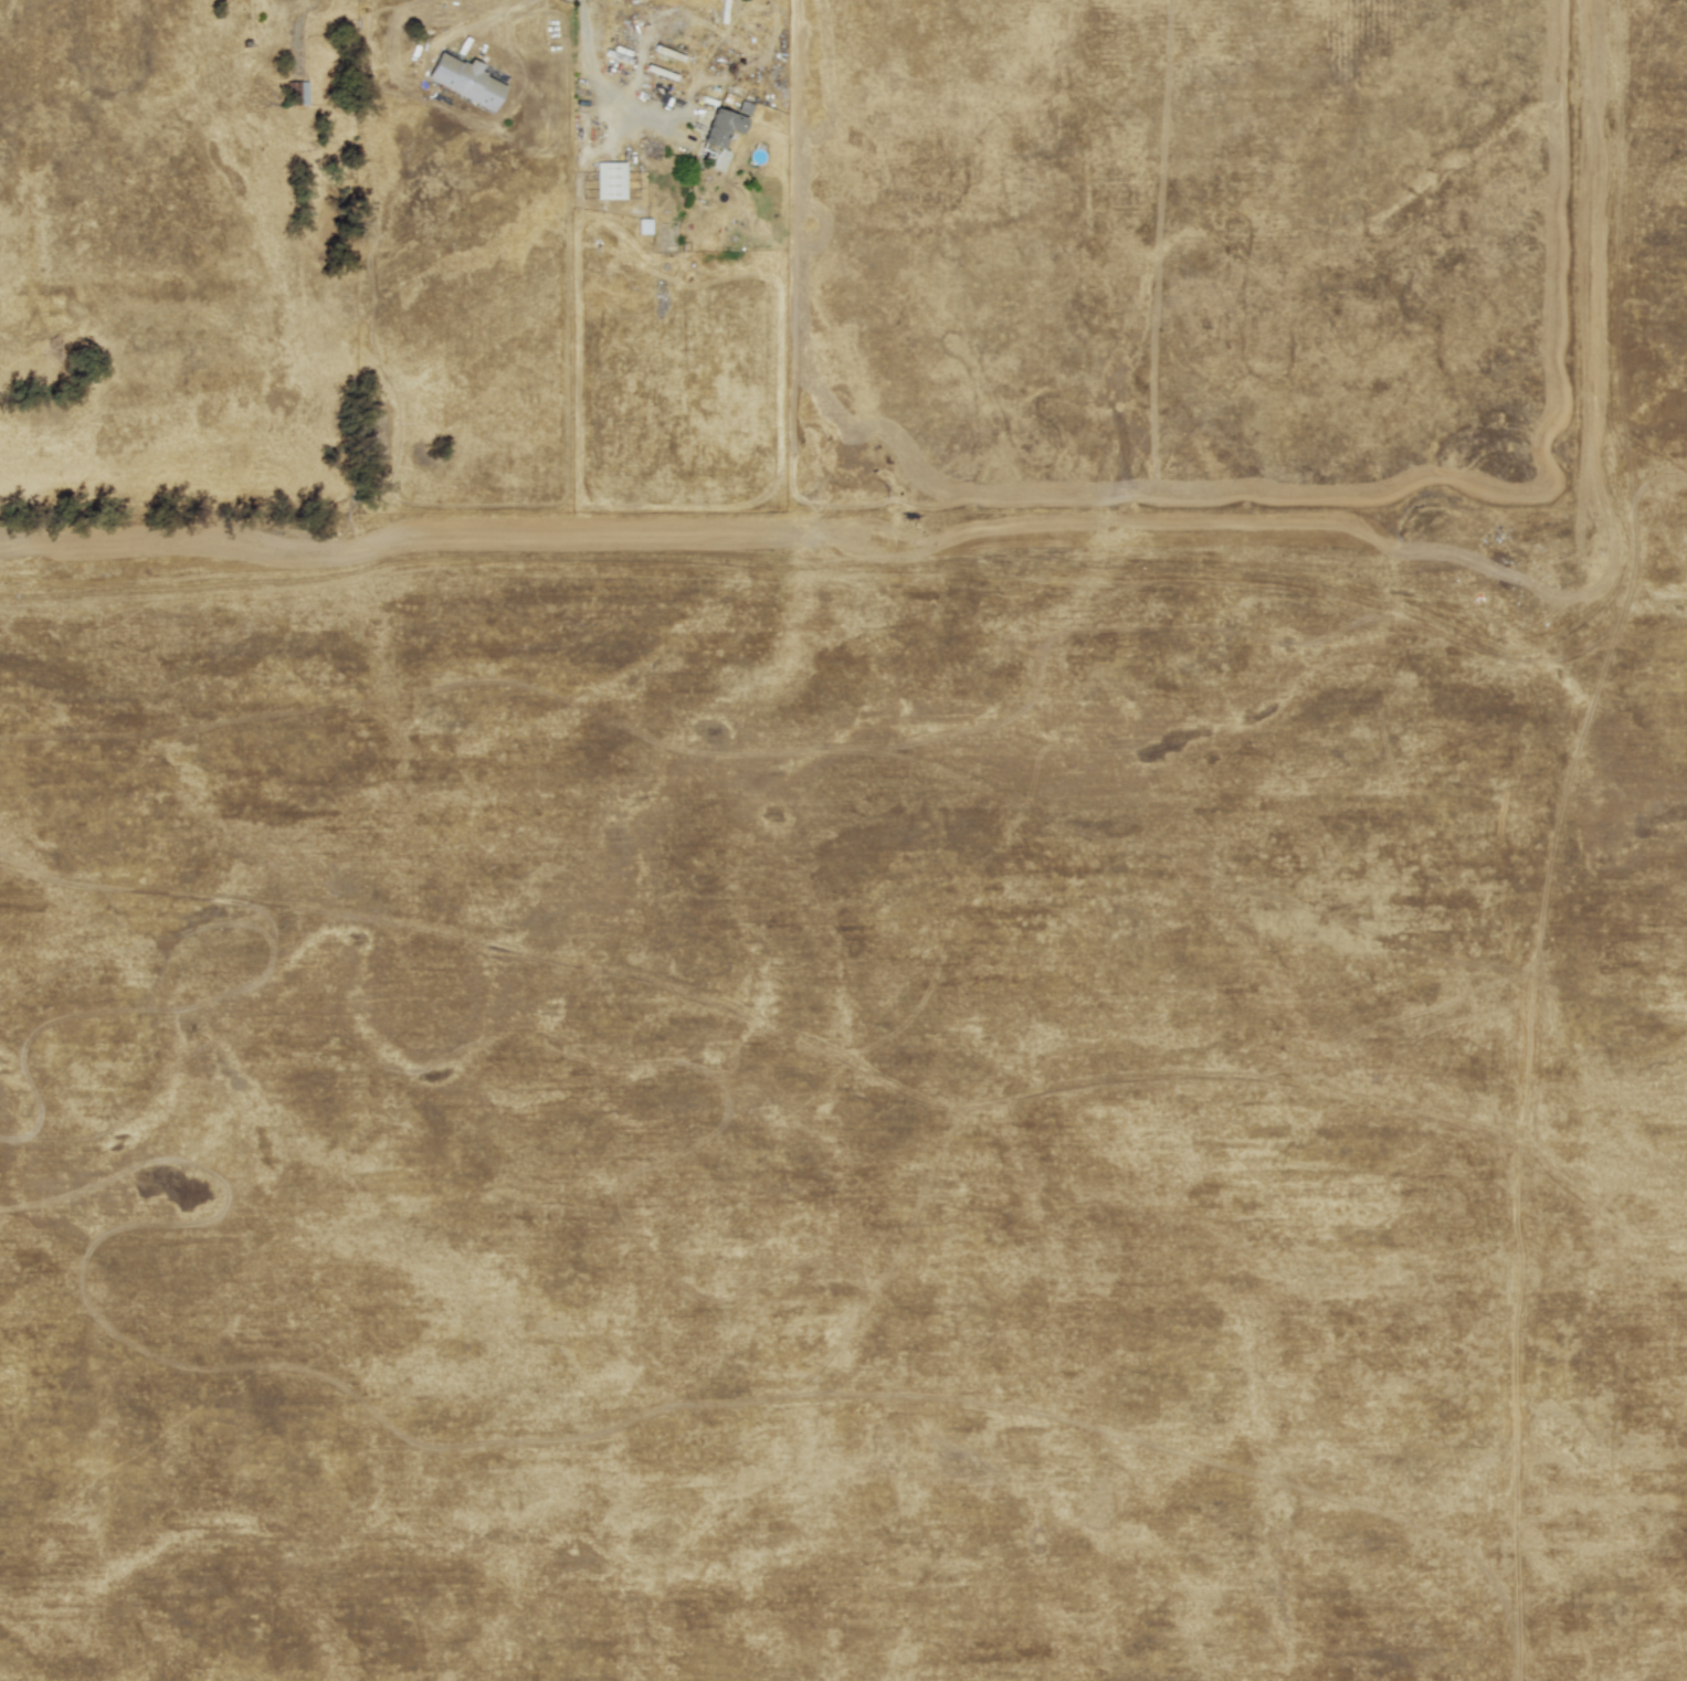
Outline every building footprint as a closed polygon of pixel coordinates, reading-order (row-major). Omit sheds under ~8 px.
[(493,109),(504,85),(476,73),(481,64),(468,59),(466,63),(436,51),(424,81),(493,109)] [(595,198),(624,198),(624,162),(595,162),(595,198)]
